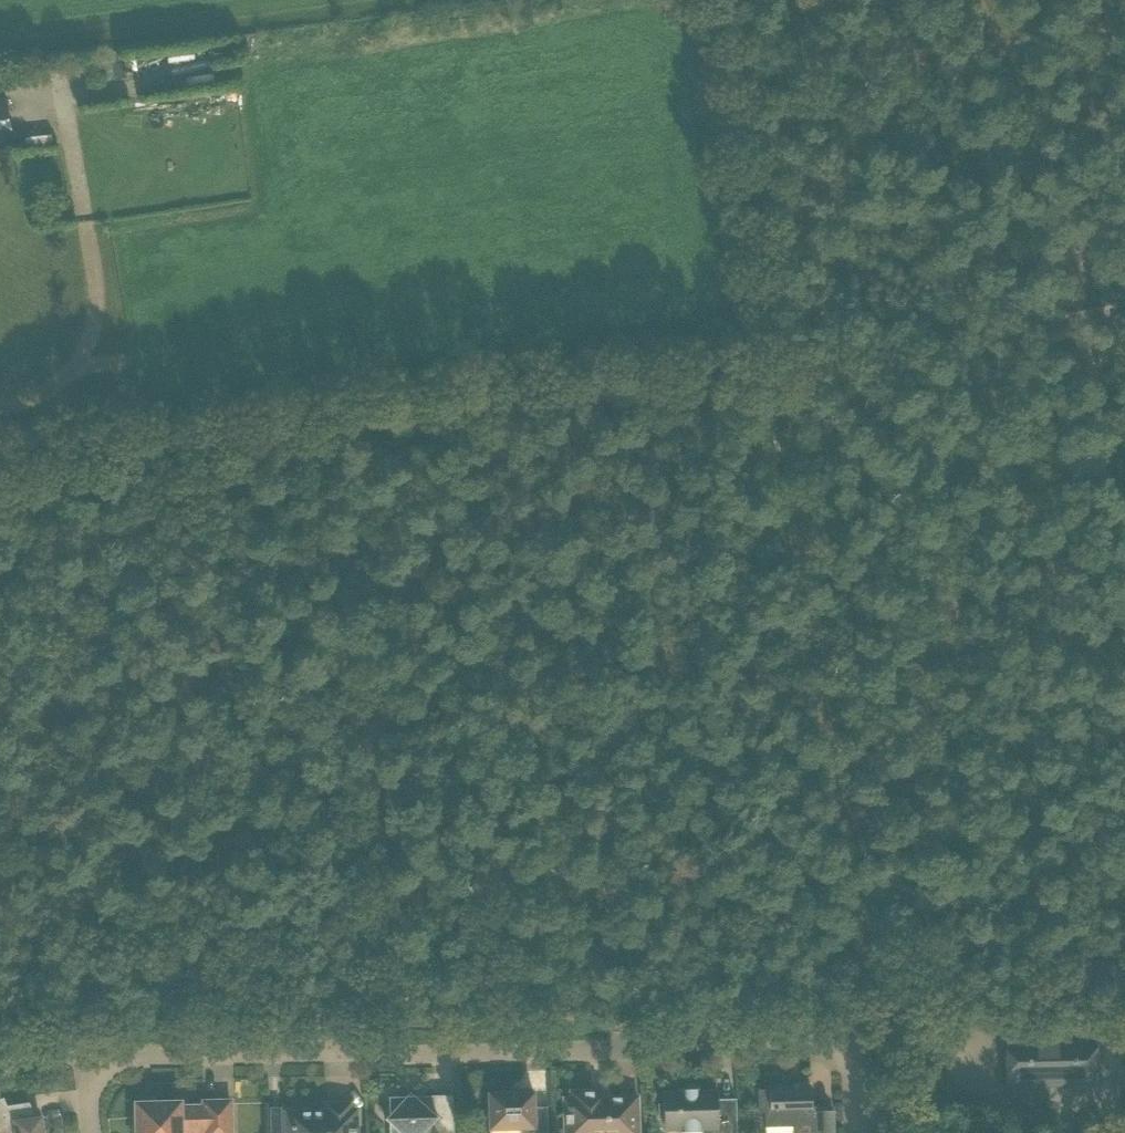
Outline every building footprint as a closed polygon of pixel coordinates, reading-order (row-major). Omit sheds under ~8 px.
[(12,143),(6,99),(0,100),(0,144),(12,143)] [(51,135),(24,138),(25,150),(52,147),(51,135)] [(24,216),(25,225),(49,221),(48,212),(24,216)] [(1095,1084),(1094,1038),(1006,1040),(1006,1086),(1095,1084)] [(758,1112),(758,1113),(765,1113),(765,1128),(809,1127),(809,1132),(834,1132),(833,1111),(816,1111),(816,1107),(811,1107),(811,1086),(800,1086),(801,1089),(791,1089),(791,1086),(769,1087),(769,1090),(758,1090),(758,1112)] [(664,1105),(659,1105),(659,1118),(664,1118),(664,1130),(680,1130),(680,1132),(682,1132),(702,1132),(702,1129),(716,1129),(716,1132),(737,1132),(736,1121),(736,1099),(717,1099),(716,1092),(699,1092),(698,1089),(681,1089),(681,1093),(663,1093),(664,1105)] [(637,1119),(637,1097),(606,1098),(606,1091),(571,1092),(571,1099),(564,1099),(565,1132),(638,1132),(637,1119)] [(385,1119),(391,1126),(389,1128),(389,1132),(453,1132),(438,1118),(437,1096),(424,1096),(419,1101),(415,1096),(415,1097),(410,1093),(406,1097),(385,1119)] [(490,1117),(490,1132),(547,1132),(547,1107),(534,1107),(533,1093),(489,1094),(490,1117)] [(231,1124),(230,1101),(203,1102),(204,1107),(180,1107),(180,1103),(136,1104),(137,1132),(203,1132),(204,1132),(231,1132),(231,1124)] [(40,1119),(34,1120),(28,1105),(30,1104),(29,1103),(1,1107),(0,1105),(0,1132),(42,1132),(40,1119)] [(287,1132),(355,1132),(355,1111),(349,1111),(349,1105),(327,1105),(327,1112),(287,1113),(287,1132)]
